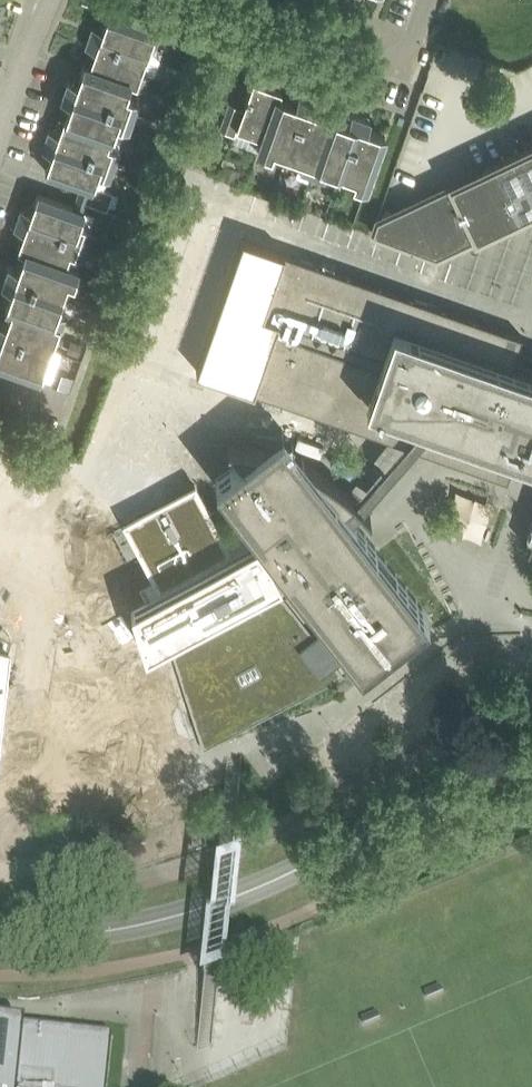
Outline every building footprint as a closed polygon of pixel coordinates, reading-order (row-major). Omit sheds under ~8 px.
[(2,25),(8,7),(3,5),(5,0),(0,0),(0,24),(2,25)] [(77,198),(89,202),(108,208),(113,192),(94,186),(98,174),(109,177),(118,149),(123,136),(112,133),(117,121),(127,124),(137,96),(127,93),(131,82),(144,87),(148,73),(142,71),(153,41),(158,43),(163,30),(109,11),(103,29),(94,26),(87,45),(96,48),(90,64),(84,61),(78,79),(69,76),(62,96),(71,99),(59,132),(51,129),(44,149),(52,152),(46,169),(83,182),(77,198)] [(191,42),(180,38),(178,44),(189,48),(191,42)] [(231,102),(223,123),(221,128),(233,132),(235,127),(264,137),(260,149),(366,187),(378,153),(385,132),(368,126),(371,118),(351,110),(348,119),(315,107),(318,99),(298,92),(295,100),(280,95),(282,88),(265,82),(269,69),(258,66),(244,106),(231,102)] [(165,83),(162,91),(174,95),(178,83),(172,81),(165,83)] [(155,104),(150,117),(163,121),(167,109),(155,104)] [(143,128),(139,140),(157,146),(161,134),(143,128)] [(509,220),(531,209),(531,143),(483,167),(509,220)] [(134,151),(129,166),(146,172),(151,157),(134,151)] [(225,162),(220,176),(236,182),(242,168),(225,162)] [(86,210),(74,206),(38,193),(31,210),(23,207),(16,227),(24,230),(18,248),(24,250),(19,265),(10,262),(3,282),(12,285),(5,303),(12,305),(6,321),(0,318),(0,360),(41,375),(48,354),(62,311),(56,309),(67,280),(73,282),(79,268),(67,264),(71,252),(81,256),(86,241),(90,230),(91,227),(81,224),(86,210)] [(132,197),(120,193),(116,205),(128,209),(132,197)] [(105,248),(100,263),(113,267),(118,253),(105,248)] [(513,362),(522,334),(285,251),(263,313),(295,323),(291,333),(276,328),(254,389),(404,442),(415,445),(507,478),(517,450),(531,456),(531,368),(513,362)] [(67,351),(79,355),(83,342),(71,338),(67,351)] [(58,385),(70,390),(74,377),(62,373),(58,385)] [(404,442),(356,498),(356,497),(337,482),(317,469),(316,467),(283,426),(257,447),(243,445),(228,444),(228,445),(232,446),(242,458),(216,479),(251,524),(221,540),(194,488),(130,522),(111,531),(118,547),(135,538),(162,592),(135,606),(148,646),(280,576),(281,578),(289,572),(351,651),(362,665),(429,613),(354,517),(362,507),(370,515),(371,514),(364,506),(415,445),(404,442)] [(456,527),(481,536),(494,501),(458,488),(452,504),(463,508),(456,527)] [(8,645),(0,643),(0,676),(8,645)] [(112,1036),(44,1029),(39,1028),(0,1024),(0,1086),(106,1086),(112,1036)]
